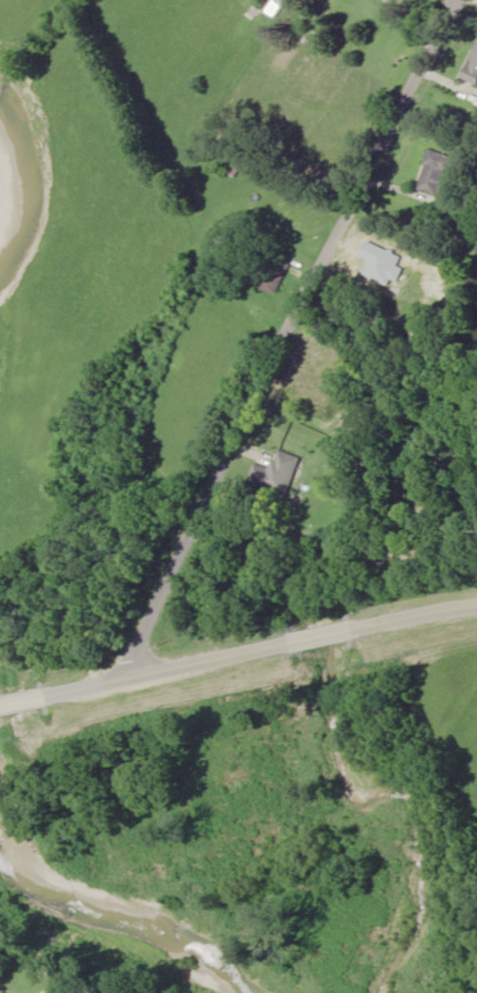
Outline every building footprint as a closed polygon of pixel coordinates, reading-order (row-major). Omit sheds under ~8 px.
[(268,12),(276,16),(285,0),(274,0),(268,12)] [(476,84),(476,41),(463,79),(476,84)] [(459,158),(431,149),(417,190),(445,199),(459,158)] [(292,265),(267,252),(253,281),(278,293),(292,265)] [(250,482),(289,495),(302,457),(280,449),(273,469),(256,463),(250,482)]
